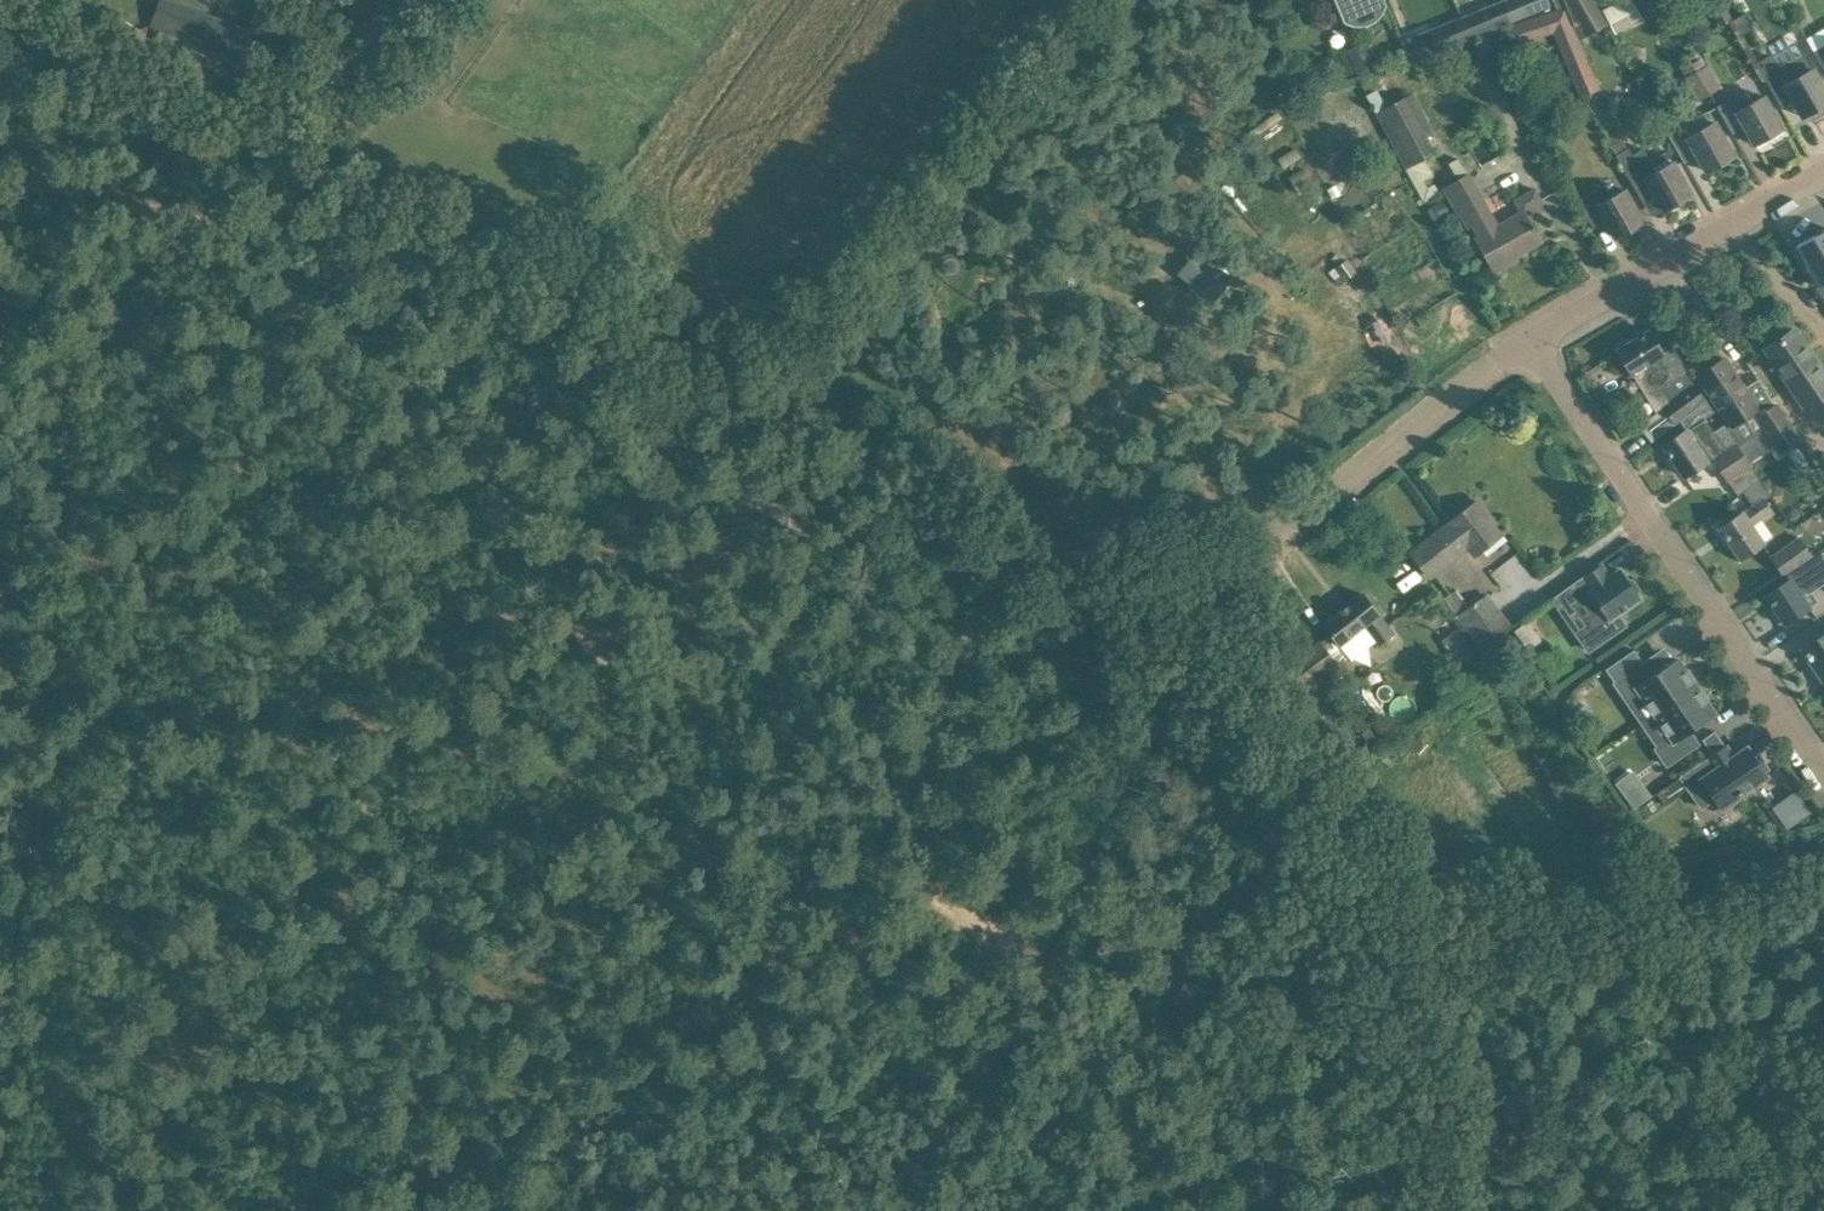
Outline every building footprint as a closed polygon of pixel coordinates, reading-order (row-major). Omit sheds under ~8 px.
[(236,71),(250,33),(163,0),(162,0),(153,26),(166,31),(161,43),(236,71)] [(1341,14),(1344,21),(1386,4),(1384,0),(1335,0),(1341,14)] [(1503,0),(1461,18),(1429,31),(1438,51),(1512,20),(1503,0)] [(1512,20),(1550,4),(1548,0),(1504,0),(1503,0),(1512,20)] [(1579,40),(1607,24),(1593,0),(1563,0),(1566,7),(1579,40)] [(1615,34),(1643,19),(1632,0),(1620,0),(1602,10),(1615,34)] [(1720,26),(1732,20),(1723,4),(1711,10),(1720,26)] [(1600,88),(1579,40),(1566,7),(1505,27),(1511,46),(1553,32),(1569,68),(1581,97),(1600,88)] [(1745,12),(1732,19),(1740,34),(1753,27),(1745,12)] [(1347,50),(1357,74),(1378,66),(1368,42),(1347,50)] [(1817,58),(1823,70),(1823,45),(1813,51),(1817,58)] [(1756,62),(1781,106),(1782,106),(1779,101),(1790,94),(1803,116),(1823,104),(1823,89),(1818,79),(1805,55),(1779,70),(1770,54),(1756,62)] [(1701,58),(1692,63),(1710,94),(1723,87),(1709,64),(1706,66),(1701,58)] [(1710,94),(1692,63),(1690,59),(1679,66),(1686,77),(1684,78),(1697,101),(1701,99),(1710,94)] [(1406,96),(1386,107),(1377,89),(1368,94),(1377,111),(1407,168),(1424,159),(1436,152),(1427,135),(1406,96)] [(1716,106),(1721,113),(1733,134),(1734,133),(1731,128),(1742,122),(1755,143),(1782,128),(1763,95),(1746,104),(1740,92),(1716,106)] [(1733,156),(1708,110),(1668,133),(1684,161),(1685,161),(1682,156),(1694,149),(1706,171),(1733,156)] [(1645,150),(1634,156),(1629,148),(1627,148),(1622,139),(1611,146),(1641,200),(1643,199),(1640,194),(1651,188),(1664,210),(1692,194),(1673,162),(1657,171),(1645,150)] [(1446,186),(1462,213),(1469,226),(1473,223),(1480,236),(1476,238),(1495,272),(1510,264),(1508,259),(1539,241),(1523,212),(1541,201),(1534,188),(1513,200),(1521,213),(1497,226),(1483,201),(1457,158),(1449,163),(1458,179),(1446,186)] [(1335,184),(1327,188),(1332,197),(1340,193),(1335,184)] [(1577,200),(1581,207),(1593,228),(1595,227),(1592,222),(1603,216),(1616,237),(1643,222),(1624,189),(1608,199),(1601,186),(1577,200)] [(1432,206),(1438,217),(1448,212),(1442,201),(1432,206)] [(1808,267),(1811,271),(1819,285),(1823,283),(1823,231),(1797,247),(1808,267)] [(1178,273),(1211,301),(1231,278),(1197,250),(1178,273)] [(1356,272),(1347,258),(1335,267),(1344,280),(1356,272)] [(1780,368),(1807,407),(1823,395),(1823,372),(1793,329),(1766,348),(1780,368)] [(1639,369),(1663,408),(1675,424),(1707,400),(1693,382),(1672,348),(1663,354),(1649,330),(1630,342),(1627,339),(1618,344),(1620,348),(1617,350),(1631,373),(1639,369)] [(1697,375),(1711,395),(1731,425),(1757,408),(1743,388),(1745,386),(1724,357),(1697,375)] [(1758,380),(1745,388),(1761,412),(1754,416),(1779,454),(1801,439),(1776,402),(1774,403),(1758,380)] [(1686,429),(1683,431),(1664,444),(1685,476),(1707,460),(1697,446),(1715,434),(1715,433),(1724,426),(1715,413),(1706,420),(1705,418),(1687,430),(1686,429)] [(1733,443),(1725,449),(1712,457),(1728,481),(1751,467),(1735,442),(1733,443)] [(1742,512),(1740,513),(1720,527),(1741,558),(1763,543),(1751,525),(1772,510),(1764,499),(1743,513),(1742,512)] [(1412,552),(1427,572),(1430,576),(1468,546),(1475,554),(1502,532),(1477,500),(1412,552)] [(1771,556),(1784,575),(1812,556),(1799,537),(1771,556)] [(1504,589),(1532,574),(1521,553),(1493,567),(1504,589)] [(1822,557),(1791,578),(1790,578),(1766,594),(1776,610),(1773,612),(1780,623),(1783,620),(1785,623),(1817,601),(1807,586),(1813,582),(1823,574),(1823,560),(1822,557)] [(1552,598),(1575,632),(1588,650),(1625,625),(1617,613),(1640,597),(1637,593),(1638,588),(1632,580),(1628,579),(1620,569),(1609,577),(1600,564),(1572,583),(1558,594),(1552,598)] [(1454,590),(1444,597),(1477,644),(1479,643),(1508,623),(1487,595),(1468,608),(1454,590)] [(1323,624),(1339,643),(1365,623),(1380,643),(1393,632),(1378,613),(1378,612),(1363,592),(1323,624)] [(1527,621),(1516,629),(1528,647),(1540,639),(1527,621)] [(1823,679),(1823,678),(1823,633),(1802,648),(1823,679)] [(1288,666),(1303,685),(1304,687),(1335,661),(1319,641),(1288,666)] [(1473,649),(1454,660),(1462,672),(1480,661),(1473,649)] [(1634,649),(1606,669),(1615,683),(1644,663),(1634,649)] [(1646,700),(1655,714),(1695,686),(1693,683),(1694,678),(1688,669),(1684,669),(1676,658),(1652,675),(1644,663),(1615,683),(1633,709),(1646,700)] [(1695,686),(1655,714),(1672,737),(1656,748),(1667,765),(1698,743),(1689,731),(1715,714),(1707,703),(1708,699),(1702,690),(1698,689),(1695,686)] [(1703,739),(1713,753),(1724,745),(1725,745),(1715,731),(1703,739)] [(1656,793),(1665,805),(1689,788),(1702,807),(1710,801),(1719,813),(1736,801),(1734,798),(1768,774),(1765,770),(1768,768),(1759,755),(1756,757),(1749,746),(1733,757),(1724,745),(1713,753),(1681,776),(1656,793)] [(1650,793),(1632,769),(1617,781),(1634,805),(1650,793)]
